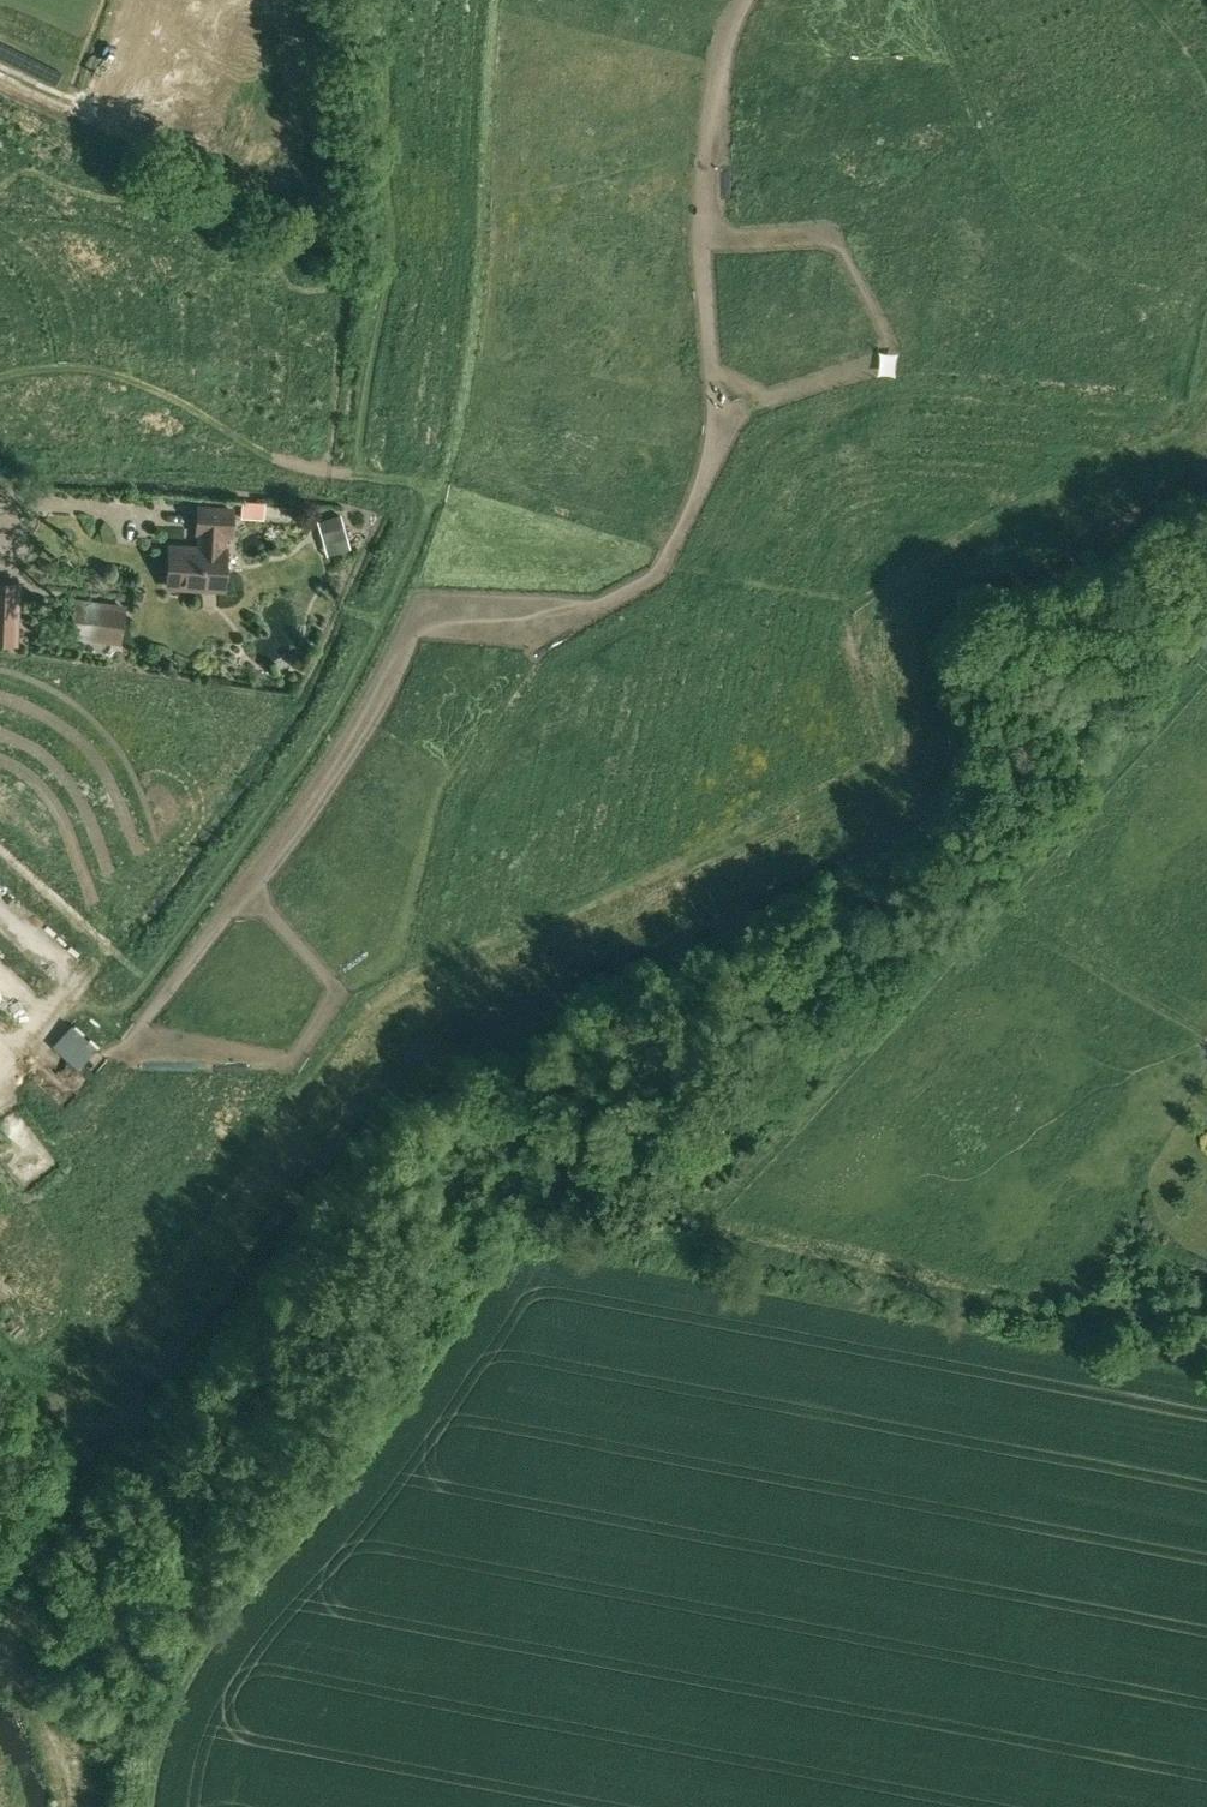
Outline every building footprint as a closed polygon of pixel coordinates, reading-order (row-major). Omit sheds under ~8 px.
[(239,501),(238,517),(261,517),(261,501),(239,501)] [(230,533),(232,509),(198,507),(197,531),(200,531),(199,548),(169,546),(167,586),(224,589),(226,550),(224,550),(225,533),(230,533)] [(327,556),(351,550),(344,525),(320,531),(327,556)] [(21,582),(0,581),(0,644),(18,645),(21,582)] [(119,642),(124,608),(75,602),(70,635),(119,642)] [(916,778),(950,746),(938,732),(926,744),(924,742),(901,763),(916,778)]
